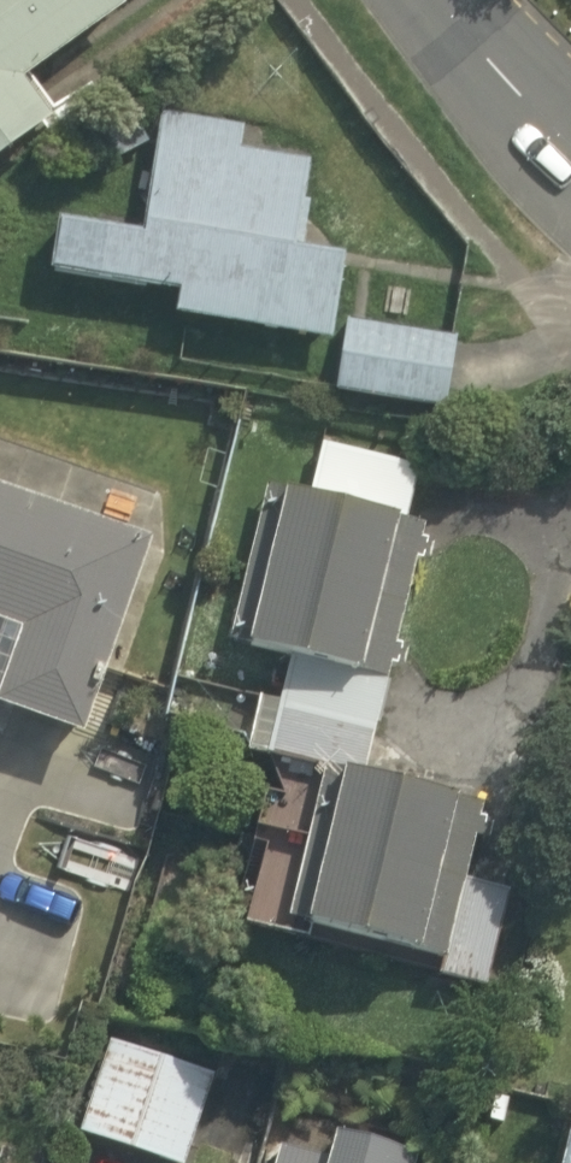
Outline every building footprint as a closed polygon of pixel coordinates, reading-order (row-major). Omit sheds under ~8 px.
[(95,138),(62,93),(146,32),(123,0),(0,0),(0,207),(95,138)] [(81,235),(74,297),(205,311),(202,336),(344,352),(355,250),(315,246),(326,145),(177,129),(164,245),(81,235)] [(460,334),(364,326),(358,394),(454,403),(460,334)] [(442,533),(290,489),(244,648),(396,691),(442,533)] [(0,494),(0,726),(96,759),(167,552),(0,494)] [(286,937),(502,995),(526,904),(463,887),(484,812),(331,771),(286,937)] [(117,1040),(87,1147),(143,1162),(203,1162),(228,1072),(117,1040)] [(330,1149),(326,1162),(391,1162),(330,1149)]
